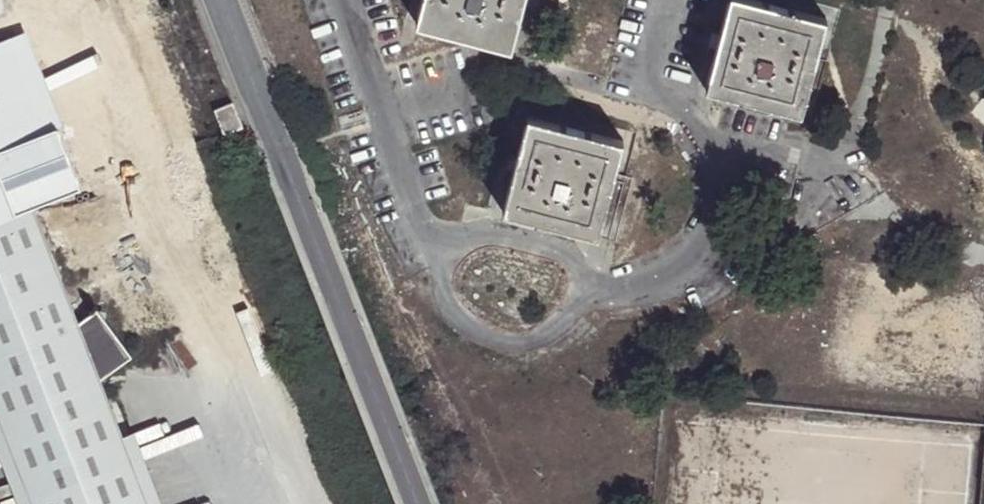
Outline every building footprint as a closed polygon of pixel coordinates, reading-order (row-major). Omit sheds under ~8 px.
[(416,25),(511,50),(524,0),(423,0),(416,25)] [(730,6),(706,100),(802,125),(827,31),(730,6)] [(241,128),(231,104),(214,110),(223,134),(241,128)] [(625,144),(529,120),(505,214),(602,239),(625,144)] [(47,243),(31,202),(0,214),(0,261),(47,243)] [(0,261),(0,427),(30,503),(148,503),(97,373),(128,350),(93,302),(75,316),(47,243),(0,261)]
